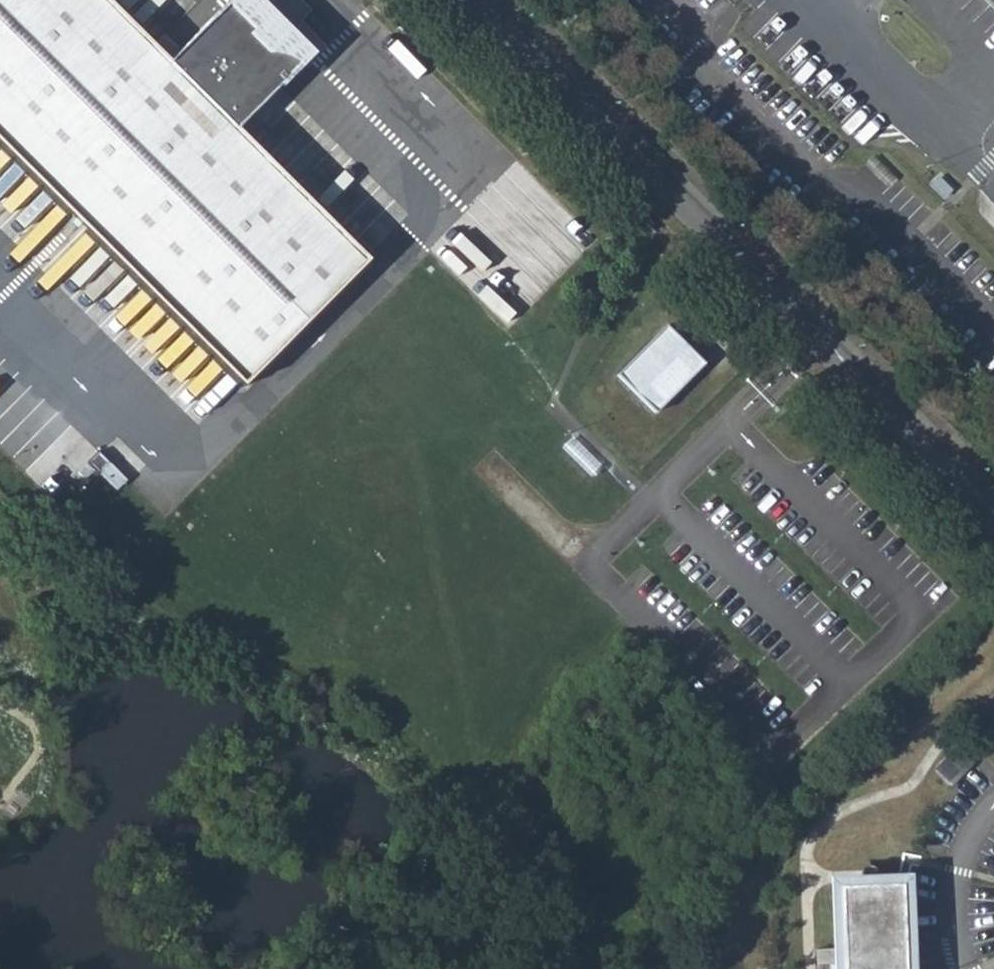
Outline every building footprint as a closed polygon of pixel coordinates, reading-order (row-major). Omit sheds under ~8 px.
[(239,382),(364,257),(233,126),(297,62),(235,0),(232,0),(170,63),(107,0),(0,0),(0,142),(239,382)] [(272,2),(296,27),(315,9),(306,0),(274,0),(272,2)] [(619,380),(655,417),(705,365),(669,329),(619,380)] [(841,968),(905,968),(901,885),(838,888),(841,968)]
